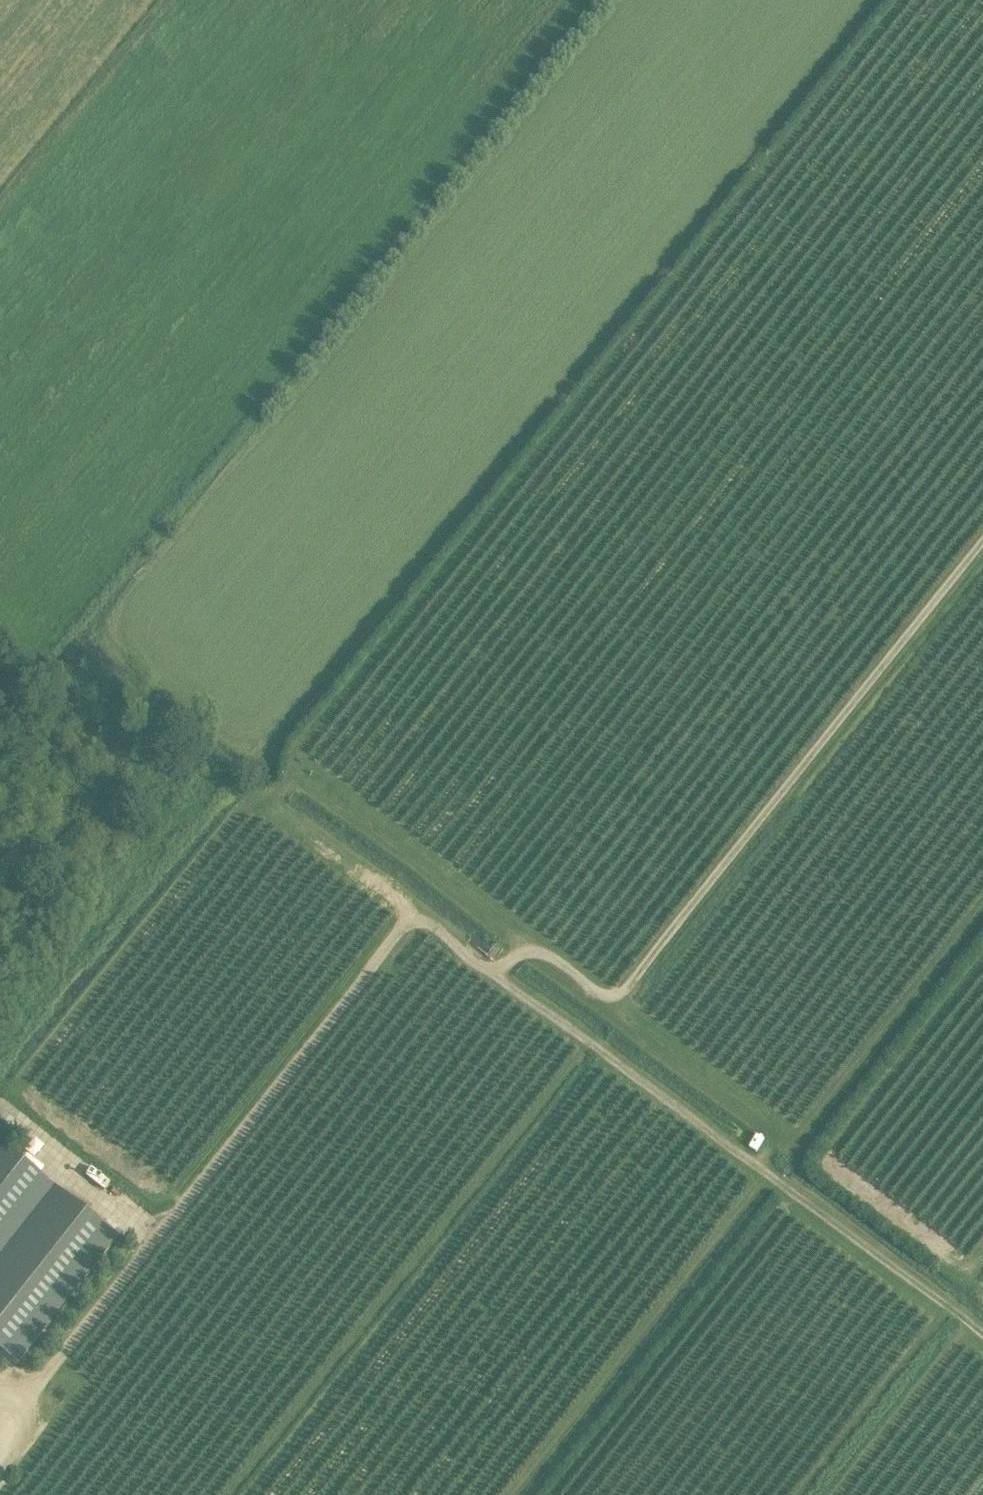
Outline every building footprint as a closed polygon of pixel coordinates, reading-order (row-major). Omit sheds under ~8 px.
[(0,1146),(0,1349),(25,1370),(126,1244),(2,1143),(0,1146)]
